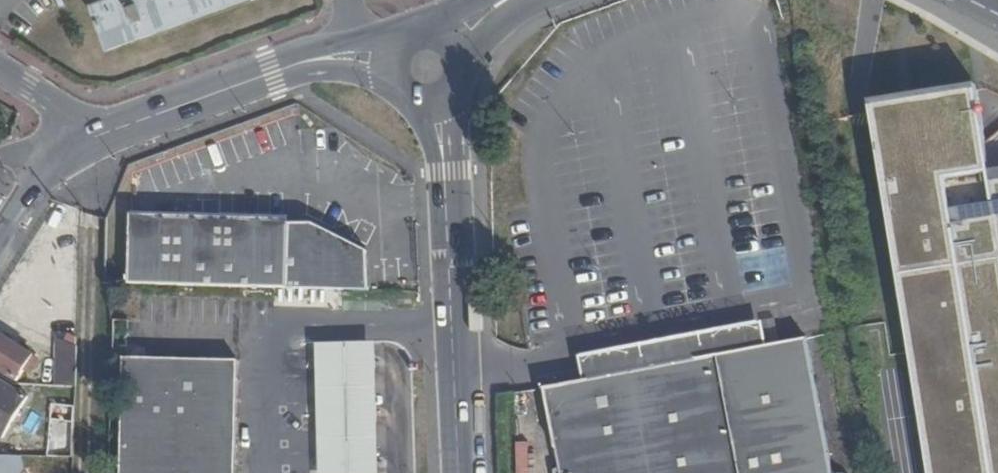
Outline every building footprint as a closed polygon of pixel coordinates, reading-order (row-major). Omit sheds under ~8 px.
[(112,45),(218,8),(241,0),(95,0),(112,45)] [(990,172),(986,143),(978,91),(977,85),(871,102),(873,112),(930,472),(997,472),(997,170),(990,172)] [(143,217),(141,287),(310,291),(306,226),(306,220),(143,217)] [(337,224),(306,226),(310,291),(390,293),(391,253),(337,224)] [(820,404),(807,337),(766,345),(762,322),(583,356),(587,378),(546,386),(559,454),(562,472),(833,472),(820,404)] [(32,356),(3,338),(0,343),(0,369),(17,380),(32,356)] [(318,344),(319,472),(380,472),(379,343),(318,344)] [(76,387),(77,349),(57,347),(55,386),(76,387)] [(123,363),(121,472),(234,472),(236,365),(123,363)] [(2,437),(26,398),(0,383),(0,436),(2,437)] [(73,458),(74,434),(58,434),(58,458),(73,458)] [(26,467),(22,456),(0,456),(0,472),(22,472),(26,467)] [(73,463),(58,464),(58,472),(73,472),(73,463)]
